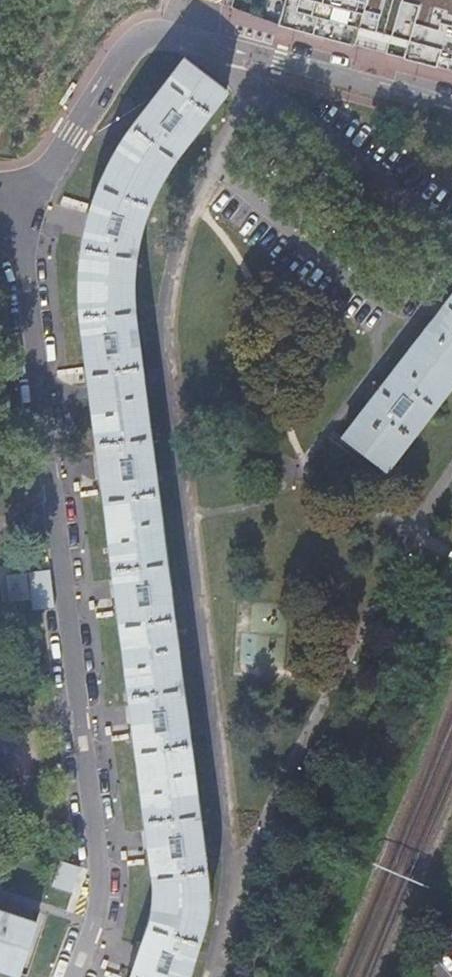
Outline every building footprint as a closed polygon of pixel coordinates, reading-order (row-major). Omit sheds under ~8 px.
[(280,24),(355,44),(358,32),(391,42),(387,53),(451,70),(451,0),(286,0),(280,24)] [(83,324),(89,375),(90,383),(99,453),(97,453),(100,473),(102,493),(104,493),(110,534),(108,534),(113,575),(119,619),(121,619),(126,659),(124,659),(126,677),(128,695),(131,695),(136,734),(134,734),(140,778),(146,820),(147,820),(152,858),(150,858),(151,862),(151,867),(152,871),(152,876),(152,880),(153,885),(153,886),(153,888),(153,890),(153,892),(153,894),(153,896),(153,898),(152,900),(152,902),(152,904),(152,905),(152,907),(151,909),(151,911),(151,913),(150,915),(149,917),(149,919),(148,922),(145,930),(197,948),(200,938),(204,939),(207,930),(207,928),(208,925),(209,923),(209,920),(210,918),(210,915),(211,913),(211,910),(211,908),(212,905),(212,903),(212,900),(212,898),(212,895),(212,893),(212,890),(212,887),(212,885),(212,882),(212,881),(211,872),(207,873),(205,859),(209,859),(194,744),(190,745),(188,734),(192,733),(177,618),(174,619),(172,608),(176,607),(161,493),(158,493),(156,483),(160,483),(149,402),(148,394),(146,376),(143,377),(138,344),(138,343),(137,336),(136,329),(135,322),(134,314),(134,307),(133,300),(133,293),(133,286),(133,285),(133,282),(133,278),(133,275),(133,272),(133,268),(133,265),(134,262),(134,259),(134,255),(135,252),(135,249),(136,246),(137,243),(137,239),(138,238),(139,234),(140,229),(142,225),(143,220),(145,216),(147,211),(148,207),(150,203),(152,199),(154,194),(156,190),(158,188),(161,182),(164,177),(167,172),(170,166),(173,161),(177,156),(180,151),(227,90),(186,58),(151,102),(135,123),(131,128),(128,133),(124,138),(120,144),(117,149),(114,155),(111,158),(109,163),(107,167),(105,172),(103,176),(101,181),(99,186),(97,191),(95,195),(93,200),(92,203),(91,208),(89,213),(88,218),(87,223),(86,227),(85,232),(84,237),(83,242),(82,247),(81,252),(81,255),(80,260),(80,265),(80,270),(80,275),(80,280),(80,285),(80,289),(80,294),(80,299),(81,304),(81,307),(83,324)] [(344,437),(386,470),(451,384),(451,297),(442,310),(367,408),(344,437)] [(9,569),(10,598),(34,598),(34,606),(56,606),(55,568),(9,569)] [(22,974),(38,923),(0,911),(0,967),(22,974)] [(145,930),(142,937),(144,938),(131,976),(193,976),(201,952),(196,950),(197,948),(145,930)]
